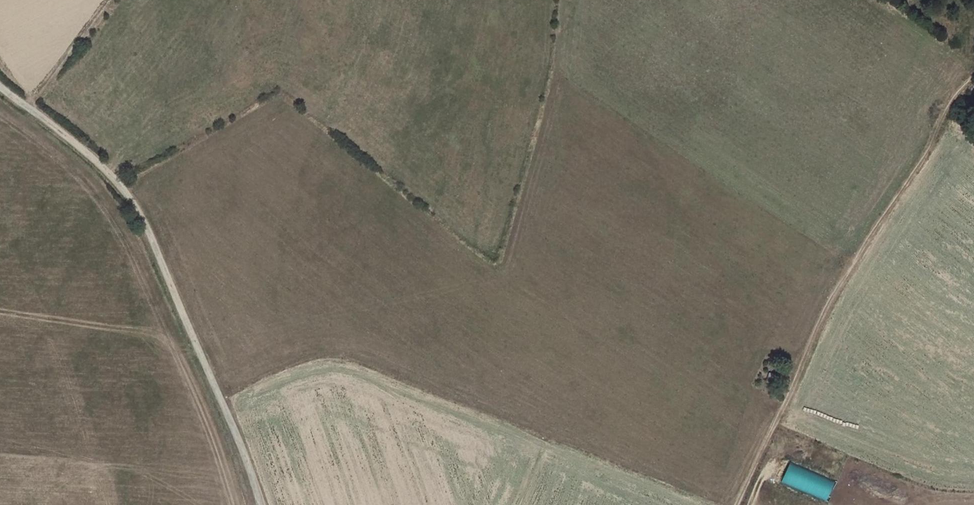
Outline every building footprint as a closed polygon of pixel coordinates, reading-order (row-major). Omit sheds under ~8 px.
[(224,380),(219,372),(213,375),(217,383),(224,380)] [(778,375),(774,384),(786,390),(790,379),(778,375)] [(829,501),(836,479),(788,463),(781,484),(829,501)]
